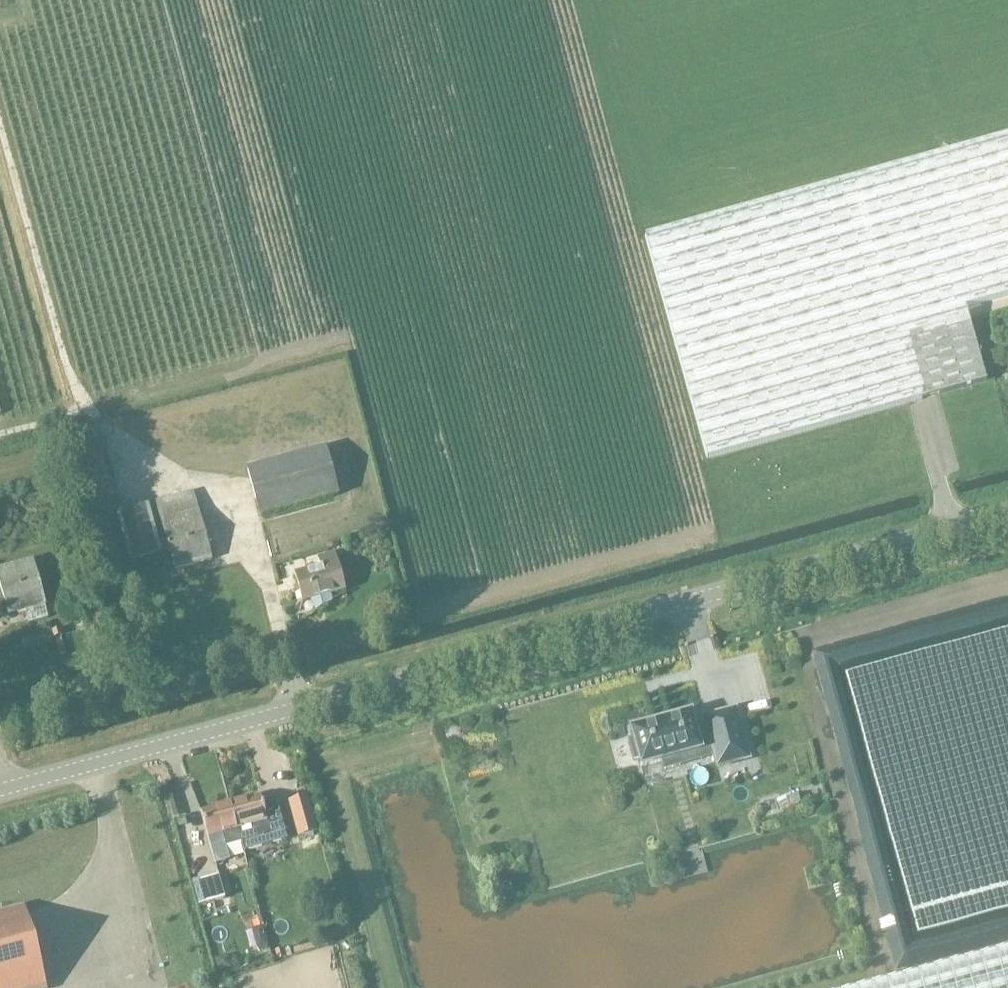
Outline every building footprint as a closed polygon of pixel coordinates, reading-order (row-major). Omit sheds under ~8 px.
[(644,236),(706,459),(986,382),(965,308),(1007,296),(1007,135),(644,236)] [(258,517),(338,496),(325,447),(246,468),(258,517)] [(161,525),(198,515),(192,491),(147,503),(147,504),(116,513),(130,562),(168,551),(161,525)] [(161,525),(168,551),(173,570),(210,560),(198,515),(161,525)] [(332,603),(330,596),(345,591),(335,554),(318,559),(321,569),(294,577),(302,604),(314,600),(318,612),(332,603)] [(8,616),(45,605),(32,560),(0,570),(0,587),(8,616)] [(14,717),(21,715),(18,705),(12,707),(14,717)] [(633,740),(628,741),(634,760),(638,759),(640,768),(662,762),(664,769),(680,765),(678,757),(700,751),(699,748),(711,745),(713,752),(718,767),(747,759),(734,710),(703,719),(705,724),(693,727),(690,715),(630,731),(633,740)] [(259,797),(230,805),(237,830),(240,843),(243,852),(285,840),(276,805),(262,809),(259,797)] [(316,833),(307,800),(293,804),(297,819),(293,820),(298,838),(316,833)] [(230,805),(200,813),(214,865),(225,862),(221,849),(240,843),(237,830),(230,805)] [(192,882),(192,883),(198,907),(201,906),(224,900),(218,876),(195,882),(192,882)] [(23,906),(0,912),(0,987),(44,987),(23,906)] [(874,987),(1007,987),(1007,951),(874,987)]
